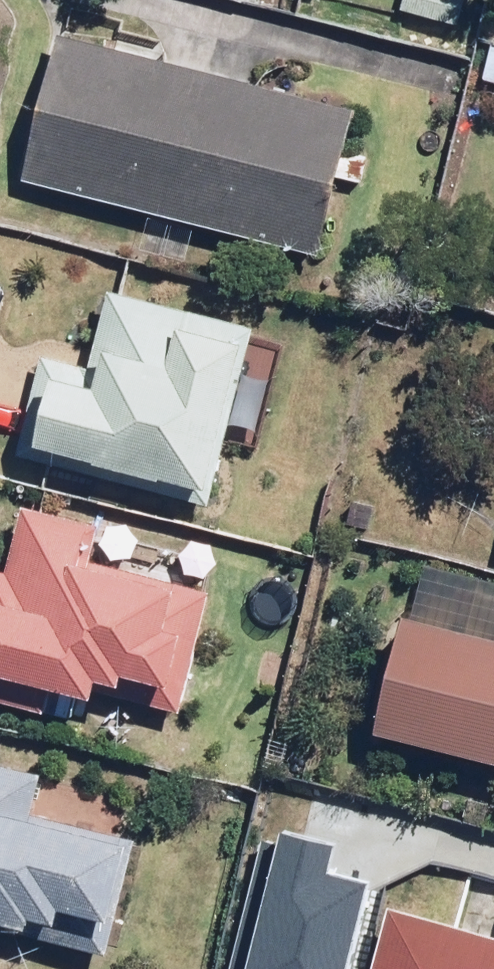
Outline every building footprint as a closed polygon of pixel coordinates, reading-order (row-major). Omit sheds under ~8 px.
[(401,9),(467,27),(474,0),(404,0),(401,9)] [(58,36),(21,181),(145,212),(200,226),(324,258),(361,113),(163,63),(167,48),(101,32),(98,46),(58,36)] [(19,456),(216,506),(262,328),(116,291),(98,364),(46,351),(19,456)] [(29,500),(13,568),(0,565),(0,695),(79,714),(84,692),(102,696),(105,683),(159,695),(157,706),(187,713),(221,566),(145,549),(140,572),(87,560),(97,516),(29,500)] [(406,613),(377,737),(493,764),(493,579),(418,562),(406,613)] [(117,950),(144,838),(27,810),(40,753),(0,743),(0,922),(117,950)] [(375,869),(339,860),(344,842),(285,828),(250,968),(350,968),(375,869)] [(392,904),(375,968),(493,968),(493,930),(392,904)]
